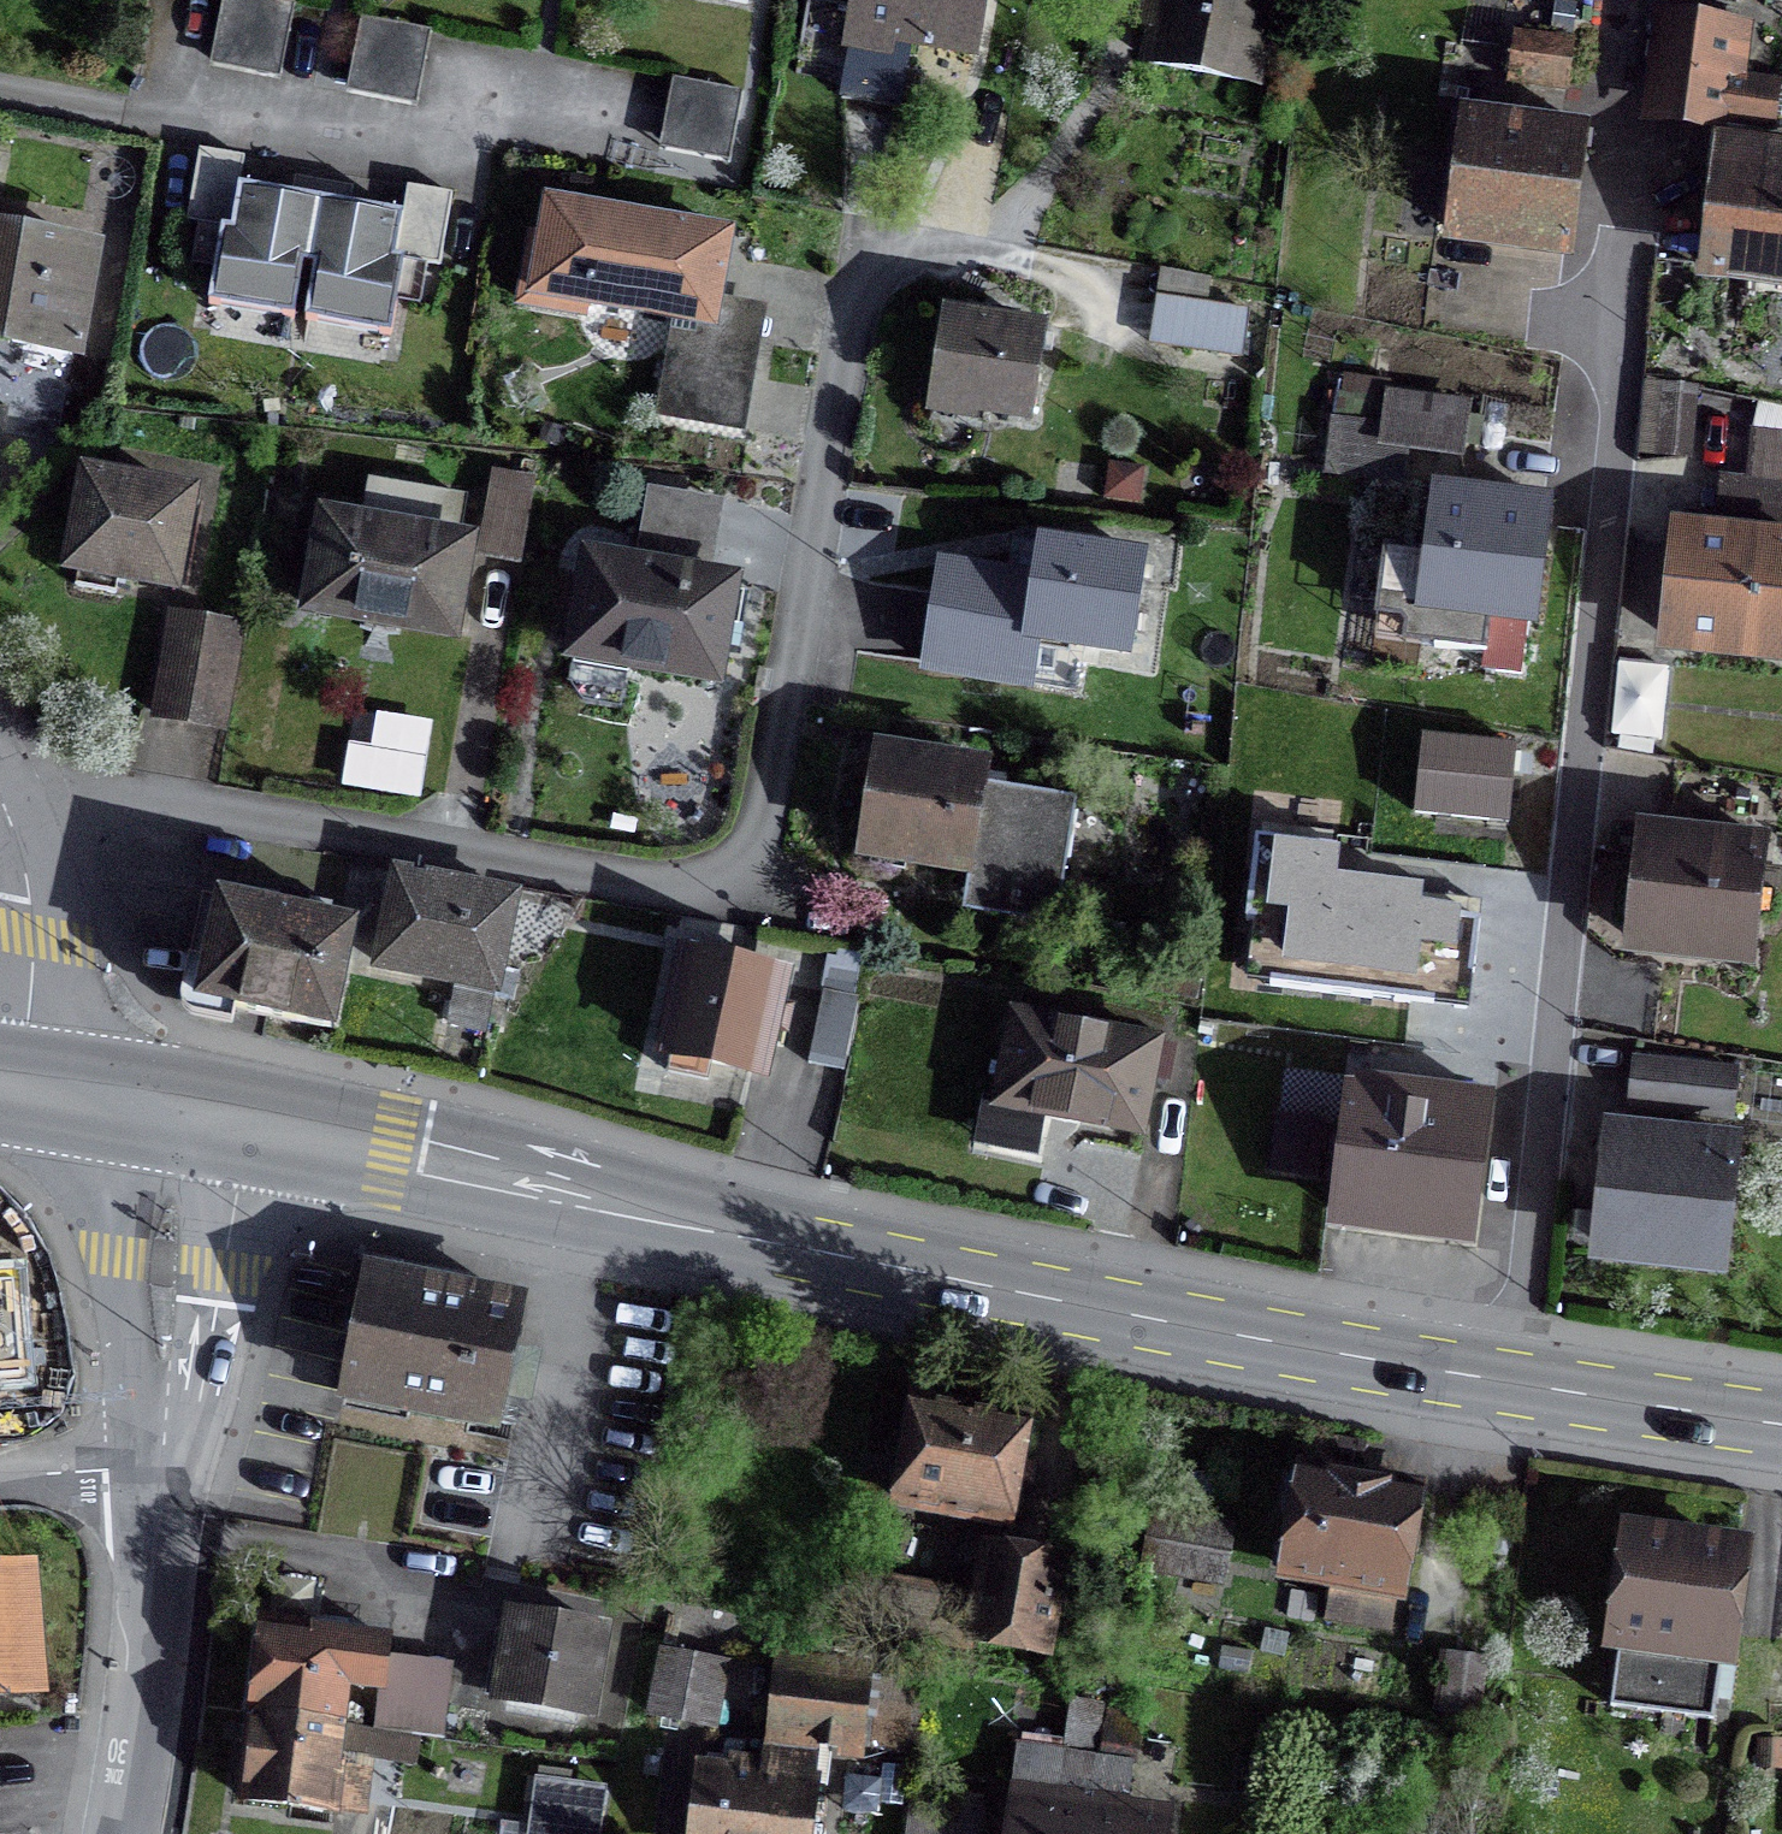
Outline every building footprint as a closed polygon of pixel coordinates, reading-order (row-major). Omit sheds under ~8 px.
[(282,0),(224,0),(214,62),(279,73),(291,2),(282,0)] [(969,52),(979,0),(853,0),(845,48),(847,49),(838,102),(893,112),(906,41),(969,52)] [(1262,0),(1144,0),(1138,31),(1156,34),(1149,67),(1246,85),(1262,0)] [(424,26),(359,15),(347,86),(412,97),(424,26)] [(1771,91),(1722,84),(1728,37),(1683,32),(1672,120),(1718,126),(1765,132),(1766,125),(1781,127),(1781,92),(1771,91)] [(1562,92),(1568,46),(1513,39),(1507,84),(1562,92)] [(740,88),(675,77),(663,149),(728,160),(740,88)] [(1559,251),(1575,128),(1466,114),(1450,237),(1559,251)] [(1721,148),(1706,272),(1781,281),(1781,155),(1721,148)] [(192,219),(234,226),(245,156),(203,149),(192,219)] [(398,253),(440,260),(451,190),(409,183),(398,253)] [(396,215),(354,208),(315,201),(283,196),(249,190),(242,236),(227,233),(216,303),(296,316),(305,265),(315,267),(307,318),(387,332),(398,270),(387,268),(396,215)] [(714,293),(723,239),(546,207),(540,241),(528,239),(516,306),(580,318),(582,306),(669,321),(708,328),(714,293)] [(70,355),(87,255),(0,240),(0,343),(70,355)] [(654,414),(746,429),(767,301),(714,293),(708,328),(669,321),(654,414)] [(1244,315),(1154,301),(1147,347),(1237,360),(1244,315)] [(988,328),(942,321),(929,404),(1025,419),(1038,336),(1010,332),(1010,329),(989,325),(988,328)] [(1380,432),(1329,426),(1322,473),(1396,481),(1400,448),(1456,455),(1462,412),(1384,402),(1380,432)] [(515,559),(528,485),(490,478),(477,552),(515,559)] [(168,588),(184,500),(84,482),(68,570),(168,588)] [(322,524),(306,613),(447,638),(456,587),(463,548),(453,547),(460,503),(381,489),(373,533),(322,524)] [(1484,619),(1524,624),(1539,505),(1436,492),(1428,559),(1381,553),(1375,605),(1421,611),(1416,647),(1480,655),(1484,619)] [(1678,523),(1665,642),(1774,654),(1781,578),(1781,534),(1678,523)] [(938,571),(923,668),(1024,684),(1032,639),(1123,653),(1137,565),(1124,563),(1125,560),(1101,556),(1101,560),(1038,550),(1031,591),(1018,589),(1018,583),(938,571)] [(728,588),(725,588),(663,577),(585,563),(568,658),(711,683),(728,588)] [(169,616),(152,717),(219,729),(236,628),(169,616)] [(1504,826),(1512,751),(1418,741),(1410,816),(1504,826)] [(858,857),(969,873),(981,787),(983,772),(924,764),(873,756),(858,857)] [(1071,800),(981,787),(969,873),(964,903),(1013,910),(1016,893),(1052,898),(1048,928),(1053,928),(1071,800)] [(1632,945),(1740,957),(1753,839),(1645,827),(1632,945)] [(1276,923),(1268,985),(1436,1004),(1439,973),(1476,978),(1482,928),(1370,915),(1326,910),(1333,854),(1256,845),(1247,920),(1276,923)] [(402,910),(388,907),(375,968),(453,983),(443,1026),(478,1034),(491,974),(493,975),(509,902),(408,881),(402,910)] [(196,1016),(208,1008),(329,1033),(351,929),(215,900),(196,990),(184,997),(196,1016)] [(776,980),(684,960),(663,1057),(669,1058),(665,1075),(702,1084),(706,1066),(755,1077),(776,980)] [(804,1066),(840,1074),(855,1003),(819,995),(804,1066)] [(1011,1020),(994,1107),(1136,1135),(1153,1047),(1011,1020)] [(1754,1080),(1632,1066),(1627,1108),(1749,1122),(1754,1080)] [(1360,1108),(1352,1107),(1338,1216),(1459,1232),(1476,1098),(1363,1084),(1360,1108)] [(1275,1120),(1267,1173),(1311,1179),(1318,1125),(1275,1120)] [(1688,1143),(1611,1135),(1598,1252),(1712,1264),(1725,1146),(1688,1141),(1688,1143)] [(362,1279),(339,1396),(493,1426),(499,1397),(523,1401),(529,1374),(505,1369),(517,1310),(362,1279)] [(896,1504),(1007,1524),(1025,1425),(914,1405),(908,1438),(899,1436),(890,1443),(886,1460),(893,1470),(902,1471),(896,1504)] [(1275,1518),(1292,1521),(1283,1575),(1330,1583),(1323,1621),(1385,1632),(1412,1493),(1301,1474),(1299,1483),(1282,1480),(1275,1518)] [(1216,1582),(1225,1533),(1152,1520),(1143,1569),(1216,1582)] [(1720,1653),(1735,1557),(1627,1542),(1613,1638),(1615,1638),(1605,1709),(1708,1724),(1718,1653),(1720,1653)] [(967,1643),(1041,1657),(1058,1565),(984,1551),(967,1643)] [(31,1689),(22,1578),(0,1580),(0,1692),(31,1689)] [(584,1717),(599,1633),(509,1618),(494,1701),(584,1717)] [(384,1643),(259,1627),(247,1714),(251,1715),(338,1726),(343,1687),(378,1692),(384,1643)] [(709,1730),(722,1667),(658,1655),(646,1718),(709,1730)] [(1473,1720),(1480,1661),(1444,1657),(1437,1715),(1473,1720)] [(853,1754),(863,1678),(775,1667),(766,1743),(853,1754)] [(880,1686),(871,1751),(898,1755),(903,1718),(917,1720),(920,1692),(880,1686)] [(1088,1758),(1094,1709),(1069,1706),(1063,1755),(1088,1758)] [(327,1814),(338,1726),(251,1715),(241,1803),(327,1814)] [(1008,1833),(1158,1833),(1159,1831),(1115,1826),(1118,1806),(1123,1770),(1019,1756),(1013,1799),(1008,1833)] [(694,1775),(687,1833),(806,1833),(811,1790),(799,1788),(780,1786),(782,1770),(727,1763),(726,1771),(725,1779),(694,1775)] [(903,1833),(977,1833),(980,1807),(907,1799),(903,1833)]
